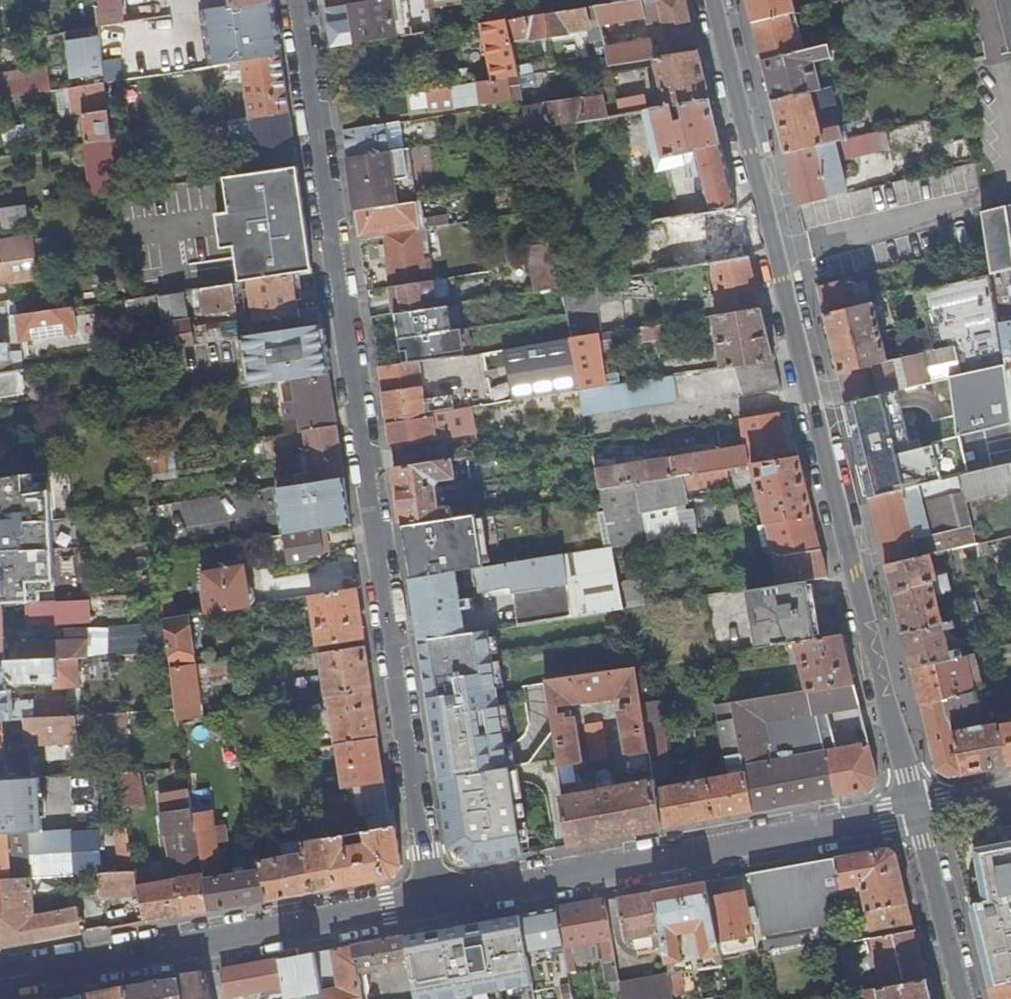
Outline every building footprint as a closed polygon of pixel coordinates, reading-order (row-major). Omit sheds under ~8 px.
[(128,22),(126,0),(97,0),(99,18),(100,27),(128,22)] [(281,56),(277,29),(273,0),(271,0),(232,6),(230,6),(238,63),(281,56)] [(331,48),(396,38),(390,0),(374,0),(349,4),(353,25),(328,29),(331,48)] [(695,43),(690,22),(685,0),(638,0),(614,4),(595,7),(599,25),(646,17),(647,23),(655,21),(656,27),(663,26),(668,48),(695,43)] [(753,23),(790,13),(796,12),(793,0),(747,0),(753,23)] [(1010,47),(1010,0),(999,0),(1010,47)] [(486,24),(507,20),(506,15),(505,7),(484,11),(486,24)] [(589,29),(584,8),(507,20),(511,41),(531,38),(531,39),(569,34),(569,32),(589,29)] [(758,42),(763,62),(825,47),(822,34),(796,41),(790,13),(753,23),(758,42)] [(493,80),(517,77),(511,41),(507,20),(486,24),(483,24),(493,80)] [(97,84),(105,82),(100,27),(68,32),(72,78),(96,75),(97,84)] [(609,65),(654,59),(655,58),(652,40),(605,48),(607,56),(609,62),(609,65)] [(767,81),(772,101),(822,89),(815,59),(819,61),(832,57),(829,46),(825,47),(763,62),(767,81)] [(666,108),(710,102),(704,78),(700,64),(697,52),(655,58),(654,59),(655,66),(647,68),(652,87),(660,85),(666,108)] [(250,117),(290,111),(286,89),(281,56),(238,63),(237,63),(238,70),(244,70),(250,117)] [(1,99),(60,89),(56,66),(0,75),(0,93),(1,99)] [(454,108),(521,98),(517,77),(493,80),(466,84),(425,90),(427,103),(453,100),(454,108)] [(108,112),(105,82),(97,84),(70,88),(73,117),(79,116),(83,116),(108,112)] [(779,127),(786,154),(844,140),(841,127),(822,131),(817,111),(836,106),(831,87),(822,89),(772,101),(779,127)] [(550,126),(647,111),(644,96),(617,100),(618,106),(605,108),(602,98),(583,100),(583,99),(545,105),(544,106),(523,109),(527,129),(527,130),(550,126)] [(709,210),(736,207),(731,189),(730,185),(717,131),(710,102),(666,108),(651,111),(664,167),(689,161),(696,189),(703,187),(709,210)] [(508,132),(527,129),(523,109),(522,106),(504,109),(508,132)] [(258,172),(298,166),(295,148),(294,141),(290,111),(250,117),(258,172)] [(111,140),(110,129),(108,112),(83,116),(86,144),(111,140)] [(386,151),(401,149),(396,122),(343,130),(345,145),(347,158),(386,151)] [(31,139),(29,125),(2,129),(4,143),(31,139)] [(550,126),(527,130),(531,147),(553,144),(550,126)] [(525,172),(536,170),(531,147),(527,130),(517,131),(525,172)] [(864,135),(867,146),(868,153),(891,147),(886,130),(864,135)] [(792,180),(798,205),(847,193),(837,153),(867,146),(864,135),(844,140),(786,154),(792,180)] [(117,194),(139,191),(134,136),(111,140),(117,194)] [(90,198),(117,194),(111,140),(86,144),(85,144),(90,198)] [(407,159),(406,148),(401,149),(386,151),(347,158),(351,189),(355,211),(393,205),(390,181),(405,179),(402,160),(407,159)] [(294,274),(313,272),(301,190),(298,166),(258,172),(225,178),(230,212),(217,214),(222,249),(235,247),(240,282),(294,274)] [(418,228),(414,201),(393,205),(355,211),(357,230),(359,238),(384,234),(418,228)] [(984,212),(985,216),(983,216),(988,244),(992,273),(1010,269),(1010,205),(984,212)] [(711,263),(748,257),(743,237),(736,207),(709,210),(651,218),(655,243),(700,237),(702,249),(658,256),(660,271),(711,263)] [(26,224),(24,208),(10,210),(0,212),(3,227),(26,224)] [(440,225),(448,223),(447,214),(421,218),(422,227),(440,225)] [(410,283),(431,279),(430,273),(424,274),(419,235),(434,239),(434,245),(444,244),(440,225),(422,227),(418,228),(384,234),(384,238),(390,286),(410,283)] [(35,259),(32,238),(0,242),(0,264),(35,259)] [(535,290),(559,286),(551,241),(526,245),(535,290)] [(988,244),(978,247),(982,276),(992,273),(988,244)] [(720,314),(761,308),(756,289),(748,257),(711,263),(720,314)] [(0,264),(0,284),(38,279),(35,259),(0,264)] [(992,273),(999,322),(1000,322),(1010,320),(1010,269),(992,273)] [(1010,423),(1010,403),(1007,371),(1000,322),(999,322),(992,273),(982,276),(922,291),(928,321),(948,316),(962,375),(981,371),(989,428),(1010,423)] [(300,315),(294,274),(240,282),(198,289),(202,312),(237,307),(234,292),(250,290),(255,321),(300,315)] [(822,300),(825,315),(860,306),(857,292),(862,284),(868,282),(867,275),(819,288),(822,300)] [(619,291),(616,277),(592,281),(594,296),(619,291)] [(393,312),(434,306),(431,279),(410,283),(390,286),(393,312)] [(559,286),(569,337),(597,333),(601,333),(594,296),(592,281),(559,286)] [(857,292),(860,306),(873,303),(868,282),(862,284),(857,292)] [(162,323),(190,318),(186,290),(157,295),(162,323)] [(17,315),(25,314),(23,299),(0,302),(0,317),(17,315)] [(599,306),(603,325),(625,321),(621,302),(599,306)] [(832,343),(840,373),(889,360),(882,331),(888,329),(886,324),(881,325),(876,302),(873,303),(860,306),(825,315),(832,343)] [(434,306),(393,312),(401,363),(417,361),(461,355),(457,329),(452,329),(448,304),(434,306)] [(73,307),(25,314),(17,315),(20,340),(76,331),(73,307)] [(721,367),(737,365),(773,360),(768,338),(764,322),(761,308),(720,314),(714,315),(721,367)] [(923,360),(928,383),(952,378),(962,375),(948,316),(928,321),(930,330),(934,349),(931,350),(933,358),(923,360)] [(133,353),(194,343),(190,318),(162,323),(163,329),(131,334),(133,353)] [(1000,322),(1007,371),(1010,370),(1010,320),(1000,322)] [(288,381),(328,375),(325,353),(321,323),(244,335),(251,386),(263,384),(288,381)] [(660,335),(658,324),(640,327),(642,338),(660,335)] [(902,358),(931,350),(934,349),(930,330),(897,338),(902,358)] [(572,352),(579,388),(607,384),(597,333),(569,337),(570,338),(572,352)] [(502,350),(570,338),(569,337),(502,348),(502,350)] [(511,398),(579,388),(572,352),(570,338),(502,350),(511,398)] [(19,370),(23,370),(22,358),(10,359),(9,342),(0,343),(0,373),(19,370)] [(843,384),(847,403),(928,384),(928,383),(923,360),(933,358),(931,350),(902,358),(889,360),(840,373),(843,384)] [(742,395),(781,390),(773,360),(737,365),(742,395)] [(385,418),(445,409),(443,397),(423,400),(417,361),(401,363),(378,367),(382,396),(385,418)] [(0,373),(0,395),(22,392),(19,370),(0,373)] [(957,436),(989,428),(981,371),(962,375),(952,378),(957,436)] [(677,399),(673,374),(607,384),(579,388),(584,413),(677,399)] [(296,433),(336,426),(333,403),(328,375),(288,381),(291,403),(279,405),(281,419),(293,417),(296,433)] [(928,383),(928,384),(935,413),(937,413),(944,439),(957,436),(952,378),(928,383)] [(854,430),(861,458),(915,445),(922,444),(930,442),(944,439),(937,413),(935,413),(928,384),(847,403),(854,430)] [(471,415),(469,405),(445,409),(385,418),(389,444),(464,433),(462,417),(471,415)] [(740,466),(751,464),(788,459),(777,413),(738,419),(741,438),(725,441),(726,448),(712,450),(711,443),(675,448),(676,455),(670,456),(668,442),(643,446),(644,453),(626,456),(627,462),(613,464),(612,458),(594,460),(599,487),(734,467),(740,466)] [(473,432),(471,415),(462,417),(464,433),(473,432)] [(277,486),(344,476),(341,460),(340,452),(336,426),(296,433),(271,436),(274,452),(296,448),(302,447),(303,457),(305,471),(298,472),(296,475),(296,477),(274,477),(275,487),(277,486)] [(922,444),(924,452),(931,450),(930,442),(922,444)] [(915,445),(917,455),(925,453),(924,452),(922,444),(915,445)] [(870,498),(910,488),(903,458),(917,455),(915,445),(861,458),(870,498)] [(165,472),(162,454),(148,456),(150,475),(165,472)] [(397,500),(400,523),(451,516),(449,505),(437,507),(434,486),(437,479),(453,476),(451,464),(457,468),(464,467),(463,456),(392,467),(397,500)] [(766,522),(812,515),(805,490),(797,457),(788,459),(751,464),(766,522)] [(910,488),(870,498),(878,529),(887,565),(926,556),(976,544),(972,527),(930,536),(922,505),(964,494),(966,503),(1010,492),(1010,464),(910,488)] [(604,546),(610,545),(632,542),(625,508),(671,501),(684,499),(682,488),(728,481),(727,474),(734,473),(734,467),(599,487),(600,493),(601,498),(595,500),(596,506),(602,505),(603,509),(597,510),(604,546)] [(29,470),(29,487),(56,487),(56,469),(29,470)] [(3,603),(31,602),(30,582),(55,580),(50,491),(24,493),(23,473),(0,476),(0,603),(3,603)] [(319,529),(351,524),(346,494),(344,476),(277,486),(284,535),(285,534),(319,529)] [(930,536),(972,527),(966,503),(964,494),(922,505),(930,536)] [(673,509),(671,501),(625,508),(632,542),(664,537),(694,533),(690,506),(673,509)] [(451,516),(400,523),(408,579),(447,574),(447,572),(455,571),(463,570),(474,568),(482,567),(474,513),(451,516)] [(806,580),(827,577),(820,549),(814,526),(812,515),(766,522),(756,524),(761,540),(770,538),(774,555),(781,583),(806,580)] [(998,538),(1010,535),(1010,525),(996,529),(998,538)] [(322,552),(319,529),(285,534),(289,562),(307,560),(306,554),(322,552)] [(764,557),(774,555),(770,538),(761,540),(764,557)] [(475,584),(475,586),(477,585),(478,591),(512,586),(513,592),(541,587),(545,619),(623,608),(622,607),(610,545),(604,546),(482,567),(474,568),(477,583),(475,584)] [(895,599),(903,633),(943,623),(936,596),(953,592),(948,573),(932,577),(926,556),(887,565),(895,599)] [(203,588),(206,611),(250,604),(249,601),(252,601),(255,597),(253,585),(249,583),(247,583),(244,564),(223,567),(222,561),(213,562),(214,569),(205,570),(207,587),(203,588)] [(474,568),(463,570),(465,587),(475,586),(475,584),(477,583),(474,568)] [(417,639),(465,632),(461,608),(472,606),(470,597),(459,598),(455,571),(447,572),(447,574),(408,579),(414,618),(417,639)] [(147,578),(148,595),(157,594),(156,577),(147,578)] [(639,597),(636,579),(620,581),(623,599),(639,597)] [(815,639),(806,580),(781,583),(745,589),(755,648),(794,642),(815,639)] [(360,618),(355,587),(311,594),(318,644),(362,637),(360,618)] [(517,624),(545,619),(541,587),(513,592),(517,624)] [(47,601),(31,602),(32,624),(90,621),(89,599),(47,601)] [(172,599),(159,601),(162,618),(170,617),(175,616),(172,599)] [(167,652),(170,668),(197,664),(189,614),(175,616),(170,617),(162,618),(163,625),(167,652)] [(907,649),(912,669),(964,656),(962,647),(951,649),(946,630),(956,628),(957,633),(969,630),(966,617),(943,623),(903,633),(907,649)] [(105,655),(167,652),(163,625),(104,628),(105,655)] [(465,632),(417,639),(450,846),(472,862),(524,853),(510,766),(508,766),(487,628),(465,632)] [(10,654),(11,660),(78,656),(88,656),(87,629),(59,631),(60,640),(14,642),(10,654)] [(848,665),(841,634),(815,639),(794,642),(805,692),(853,684),(848,665)] [(329,694),(370,688),(368,669),(364,645),(362,645),(320,652),(327,695),(329,694)] [(916,685),(922,705),(975,692),(979,691),(970,655),(964,656),(912,669),(916,685)] [(0,661),(0,719),(4,719),(19,718),(68,715),(67,698),(18,700),(12,708),(12,689),(7,689),(6,675),(15,675),(21,682),(53,680),(54,688),(80,686),(78,656),(11,660),(5,660),(0,661)] [(234,658),(210,662),(211,674),(237,670),(235,658),(234,658)] [(197,664),(170,668),(176,703),(177,709),(178,719),(203,715),(197,664)] [(629,667),(544,680),(553,737),(557,760),(557,761),(558,765),(582,761),(576,721),(571,719),(565,720),(564,715),(558,715),(557,706),(632,695),(634,704),(627,705),(628,711),(621,712),(619,715),(625,754),(649,751),(646,732),(645,727),(643,714),(636,666),(634,667),(629,667)] [(858,706),(853,684),(805,692),(732,704),(752,811),(819,799),(868,789),(875,778),(867,744),(818,753),(811,714),(858,706)] [(336,745),(378,738),(375,720),(370,688),(329,694),(336,745)] [(982,770),(1008,765),(1000,724),(984,727),(983,723),(970,725),(971,729),(954,733),(951,720),(980,712),(975,692),(922,705),(936,768),(948,776),(982,770)] [(752,811),(732,704),(732,702),(715,706),(717,714),(728,775),(655,789),(661,828),(705,820),(752,811)] [(126,737),(125,712),(97,713),(98,739),(126,737)] [(661,712),(643,714),(645,727),(663,724),(661,712)] [(76,714),(76,740),(98,739),(97,713),(80,714),(76,714)] [(68,715),(19,718),(20,724),(25,724),(26,743),(76,740),(76,714),(68,715)] [(0,719),(0,778),(30,776),(29,750),(5,751),(4,719),(0,719)] [(1000,724),(1008,765),(1010,765),(1010,722),(1000,724)] [(662,730),(646,732),(649,751),(651,763),(658,762),(666,761),(662,730)] [(381,762),(378,738),(336,745),(340,768),(381,762)] [(172,770),(186,769),(185,761),(172,761),(172,770)] [(658,762),(661,780),(669,778),(666,761),(658,762)] [(389,779),(389,777),(383,778),(382,771),(381,762),(340,768),(342,787),(354,785),(384,780),(389,779)] [(653,779),(653,781),(661,780),(658,762),(651,763),(653,779)] [(137,772),(117,772),(124,808),(143,804),(137,772)] [(0,778),(0,833),(43,831),(40,776),(30,776),(0,778)] [(570,845),(661,828),(655,789),(653,781),(653,779),(563,796),(562,796),(562,797),(570,845)] [(389,810),(384,780),(354,785),(358,816),(366,815),(369,831),(396,826),(394,809),(389,810)] [(177,917),(209,911),(191,797),(190,790),(161,795),(168,835),(162,836),(163,846),(169,845),(173,867),(167,868),(169,880),(154,882),(152,869),(146,870),(146,868),(136,870),(136,871),(140,894),(145,922),(177,917)] [(236,906),(267,900),(260,867),(245,870),(244,866),(229,868),(229,873),(221,875),(213,810),(210,810),(208,795),(191,797),(209,911),(236,906)] [(251,820),(252,827),(267,824),(266,818),(251,820)] [(399,842),(396,826),(369,831),(365,832),(366,841),(345,845),(344,836),(327,839),(336,887),(364,882),(394,877),(402,865),(399,842)] [(963,834),(955,845),(991,987),(1010,982),(1010,826),(963,834)] [(0,833),(0,879),(33,877),(99,873),(102,873),(100,828),(43,831),(0,833)] [(280,898),(336,887),(327,839),(327,837),(281,846),(283,857),(259,861),(260,867),(267,900),(280,898)] [(868,930),(912,923),(904,892),(894,853),(886,847),(798,863),(748,872),(755,905),(758,921),(760,933),(844,918),(840,896),(852,894),(855,913),(860,912),(861,917),(866,917),(868,930)] [(102,873),(99,873),(101,896),(140,894),(136,871),(102,873)] [(0,879),(0,949),(63,937),(83,934),(78,908),(70,909),(67,895),(39,899),(39,902),(34,902),(33,877),(0,879)] [(748,923),(758,921),(755,905),(745,906),(742,891),(723,894),(720,877),(704,880),(718,950),(723,948),(721,940),(751,934),(748,923)] [(653,889),(663,945),(665,955),(666,962),(681,960),(677,934),(697,931),(701,956),(719,954),(718,950),(704,880),(680,885),(653,889)] [(631,894),(616,896),(624,940),(652,935),(654,946),(663,945),(653,889),(631,894)] [(582,903),(554,908),(562,948),(566,970),(572,968),(571,962),(573,961),(571,946),(601,941),(605,960),(602,960),(606,981),(618,980),(604,899),(582,903)] [(540,910),(519,914),(527,954),(534,953),(536,963),(551,960),(549,950),(562,948),(554,908),(540,910)] [(519,914),(458,925),(471,995),(532,983),(527,954),(519,914)] [(458,925),(403,936),(408,962),(415,998),(447,998),(471,995),(458,925)] [(915,936),(913,929),(870,937),(882,986),(925,977),(924,971),(915,936)] [(408,962),(403,936),(394,937),(350,945),(356,971),(357,971),(408,962)] [(350,945),(334,948),(315,952),(323,991),(324,998),(362,998),(357,971),(356,971),(350,945)] [(280,958),(285,985),(287,998),(323,991),(315,952),(312,952),(280,958)] [(257,963),(222,969),(228,996),(285,985),(280,958),(257,963)] [(179,977),(183,998),(211,998),(206,972),(197,974),(179,977)] [(673,995),(685,992),(681,973),(669,975),(673,995)] [(618,983),(621,998),(673,998),(668,975),(618,983)] [(126,987),(128,998),(183,998),(179,977),(170,979),(144,984),(126,987)] [(925,977),(882,986),(864,989),(866,998),(931,998),(925,977)] [(991,987),(994,998),(1010,998),(1010,982),(991,987)] [(85,994),(86,998),(128,998),(126,987),(106,991),(85,994)]
